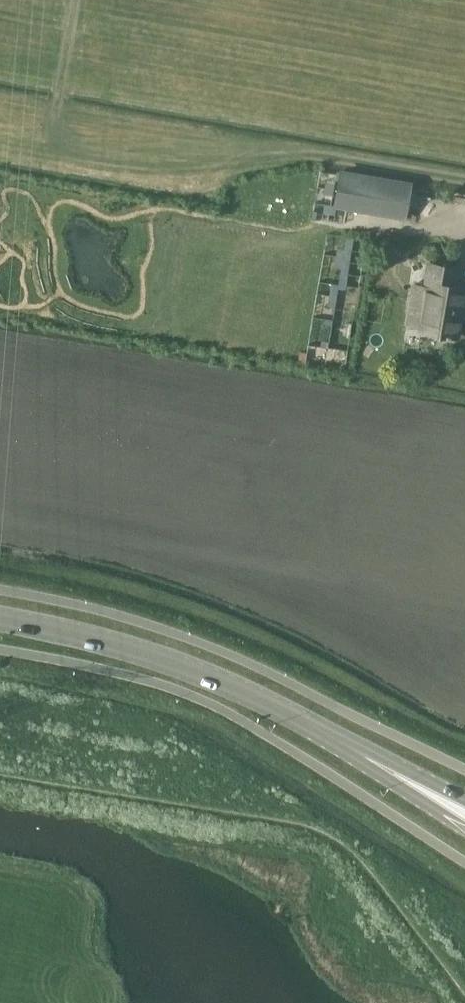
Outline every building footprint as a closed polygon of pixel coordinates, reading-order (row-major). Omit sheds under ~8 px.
[(410,183),(340,171),(334,204),(404,217),(410,183)] [(429,287),(422,329),(455,334),(463,287),(452,285),(455,268),(429,263),(426,286),(429,287)]
